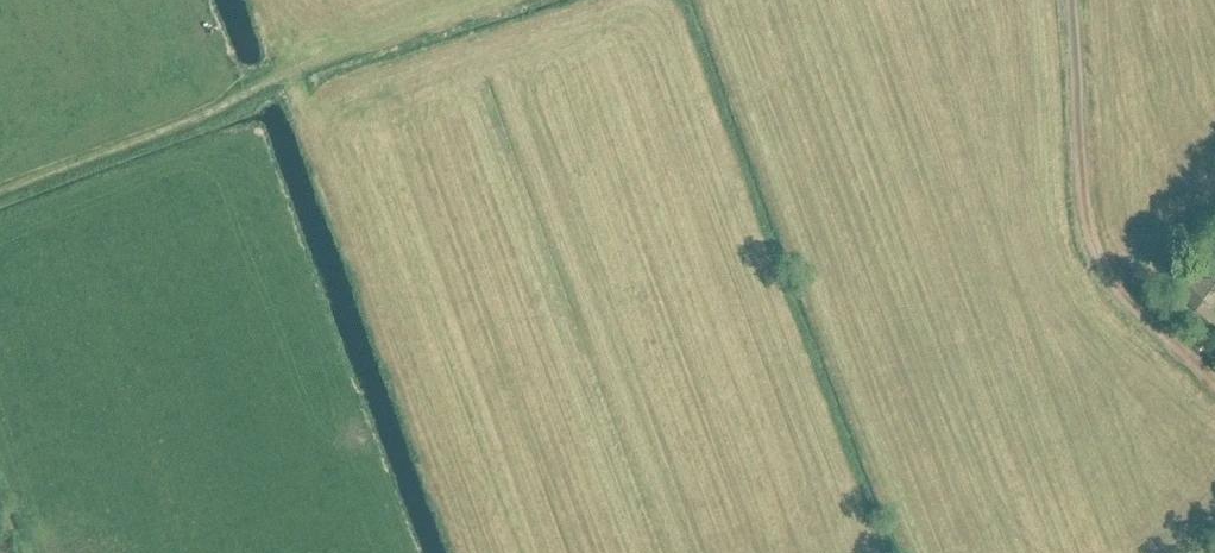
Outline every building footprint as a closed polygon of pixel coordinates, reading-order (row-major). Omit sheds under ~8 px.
[(1169,313),(1177,319),(1186,307),(1196,315),(1214,289),(1214,250),(1169,313)]
